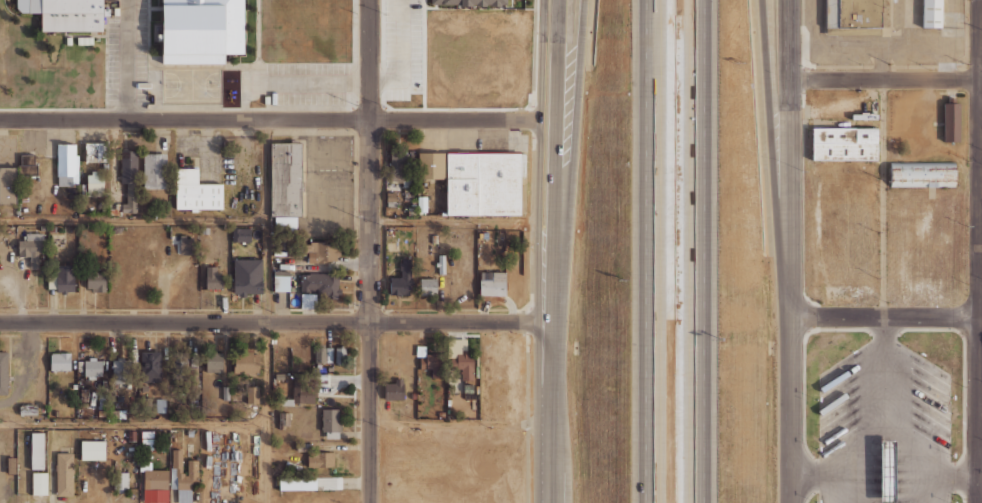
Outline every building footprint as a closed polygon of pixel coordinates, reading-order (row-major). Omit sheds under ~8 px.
[(16,7),(16,0),(103,0),(103,31),(41,31),(41,13),(29,13),(29,12),(21,12),(16,7)] [(162,34),(162,0),(244,0),(244,53),(224,53),(224,63),(162,63),(162,40),(157,40),(157,34),(162,34)] [(825,27),(825,0),(881,0),(881,27),(825,27)] [(924,27),(924,0),(941,0),(941,27),(924,27)] [(948,98),(955,98),(955,103),(959,103),(959,141),(943,141),(943,103),(948,103),(948,98)] [(877,159),(812,159),(812,127),(877,127),(877,159)] [(85,143),(85,162),(109,161),(108,142),(85,143)] [(57,143),(56,176),(58,176),(58,185),(72,185),(72,175),(75,174),(76,143),(57,143)] [(275,216),(270,216),(270,143),(301,143),(301,216),(296,216),(296,230),(275,230),(275,216)] [(119,149),(120,183),(126,183),(127,203),(122,203),(122,211),(137,211),(136,182),(139,182),(139,149),(119,149)] [(166,153),(166,201),(143,201),(143,153),(166,153)] [(418,153),(445,153),(445,178),(418,178),(418,153)] [(446,215),(446,153),(520,153),(520,215),(446,215)] [(21,154),(21,164),(18,164),(18,174),(37,174),(37,164),(34,164),(34,154),(21,154)] [(954,186),(890,186),(890,161),(954,161),(954,186)] [(16,204),(0,204),(0,167),(16,167),(16,204)] [(191,209),(176,209),(176,168),(198,168),(198,183),(222,183),(222,209),(198,209),(198,211),(191,211),(191,209)] [(92,170),(92,174),(87,174),(87,196),(104,195),(103,174),(99,174),(99,170),(92,170)] [(232,228),(231,241),(250,241),(251,228),(232,228)] [(26,233),(26,240),(18,240),(18,256),(30,256),(30,268),(38,268),(38,253),(45,253),(45,233),(26,233)] [(180,254),(188,254),(189,236),(181,236),(180,254)] [(307,264),(335,264),(336,242),(307,242),(307,264)] [(437,254),(437,262),(435,262),(435,267),(438,267),(438,274),(445,274),(444,254),(437,254)] [(233,259),(234,293),(239,293),(239,297),(245,297),(245,293),(262,293),(262,258),(233,259)] [(401,258),(401,263),(398,263),(398,271),(400,271),(400,276),(388,276),(388,294),(409,295),(409,281),(413,281),(414,258),(401,258)] [(57,265),(57,276),(47,276),(47,288),(57,288),(57,292),(62,292),(62,294),(66,294),(66,292),(75,292),(75,265),(57,265)] [(206,266),(216,266),(216,275),(223,275),(223,288),(206,289),(206,266)] [(86,271),(86,288),(92,288),(92,291),(106,291),(106,271),(86,271)] [(274,271),(274,290),(289,290),(289,271),(274,271)] [(479,271),(479,294),(505,295),(506,272),(479,271)] [(301,274),(301,308),(317,308),(317,299),(338,300),(338,293),(341,293),(341,288),(338,288),(338,275),(301,274)] [(421,278),(420,294),(436,294),(437,278),(421,278)] [(415,345),(415,356),(421,356),(421,367),(432,368),(431,377),(445,378),(446,353),(426,352),(426,345),(415,345)] [(315,347),(315,362),(325,361),(325,347),(315,347)] [(335,347),(335,362),(346,362),(346,347),(335,347)] [(450,357),(450,369),(461,369),(461,380),(473,380),(473,354),(467,354),(467,349),(460,350),(460,355),(456,355),(456,357),(450,357)] [(0,351),(0,394),(8,394),(7,351),(0,351)] [(112,387),(132,387),(133,352),(113,351),(112,387)] [(141,351),(141,381),(162,381),(161,351),(141,351)] [(50,354),(50,370),(52,370),(52,372),(56,371),(56,370),(70,370),(70,352),(52,353),(52,354),(50,354)] [(205,353),(205,371),(223,371),(223,353),(205,353)] [(188,365),(187,354),(177,355),(178,366),(188,365)] [(232,355),(232,373),(258,374),(259,356),(232,355)] [(89,357),(89,360),(84,360),(84,376),(88,376),(88,379),(95,379),(95,376),(102,376),(102,360),(95,360),(95,357),(89,357)] [(384,382),(384,400),(404,400),(403,383),(403,377),(393,377),(393,382),(384,382)] [(293,379),(293,398),(277,398),(277,405),(293,405),(294,403),(314,403),(314,397),(317,397),(318,387),(302,387),(303,380),(293,379)] [(246,386),(246,403),(259,402),(259,386),(246,386)] [(98,390),(98,408),(106,408),(106,390),(98,390)] [(156,398),(155,412),(166,412),(166,399),(156,398)] [(19,405),(19,414),(37,414),(37,405),(19,405)] [(322,408),(322,432),(341,431),(340,408),(322,408)] [(109,410),(109,418),(126,418),(126,410),(109,410)] [(140,430),(140,450),(153,451),(154,431),(140,430)] [(44,469),(31,469),(31,432),(44,432),(44,469)] [(81,440),(80,459),(105,460),(105,440),(81,440)] [(895,502),(880,502),(880,440),(895,440),(895,502)] [(172,449),(171,487),(179,487),(179,502),(190,502),(191,489),(198,489),(198,459),(186,459),(186,475),(184,475),(184,472),(182,472),(182,449),(172,449)] [(56,453),(56,495),(73,495),(73,452),(56,453)] [(307,452),(307,466),(334,466),(334,452),(307,452)] [(15,473),(7,473),(7,457),(15,457),(15,473)] [(139,461),(139,471),(144,471),(144,502),(168,502),(168,469),(152,469),(152,461),(139,461)] [(47,494),(32,494),(32,472),(47,472),(47,494)] [(114,472),(114,489),(128,489),(128,472),(114,472)] [(279,477),(279,490),(316,490),(316,477),(279,477)]
